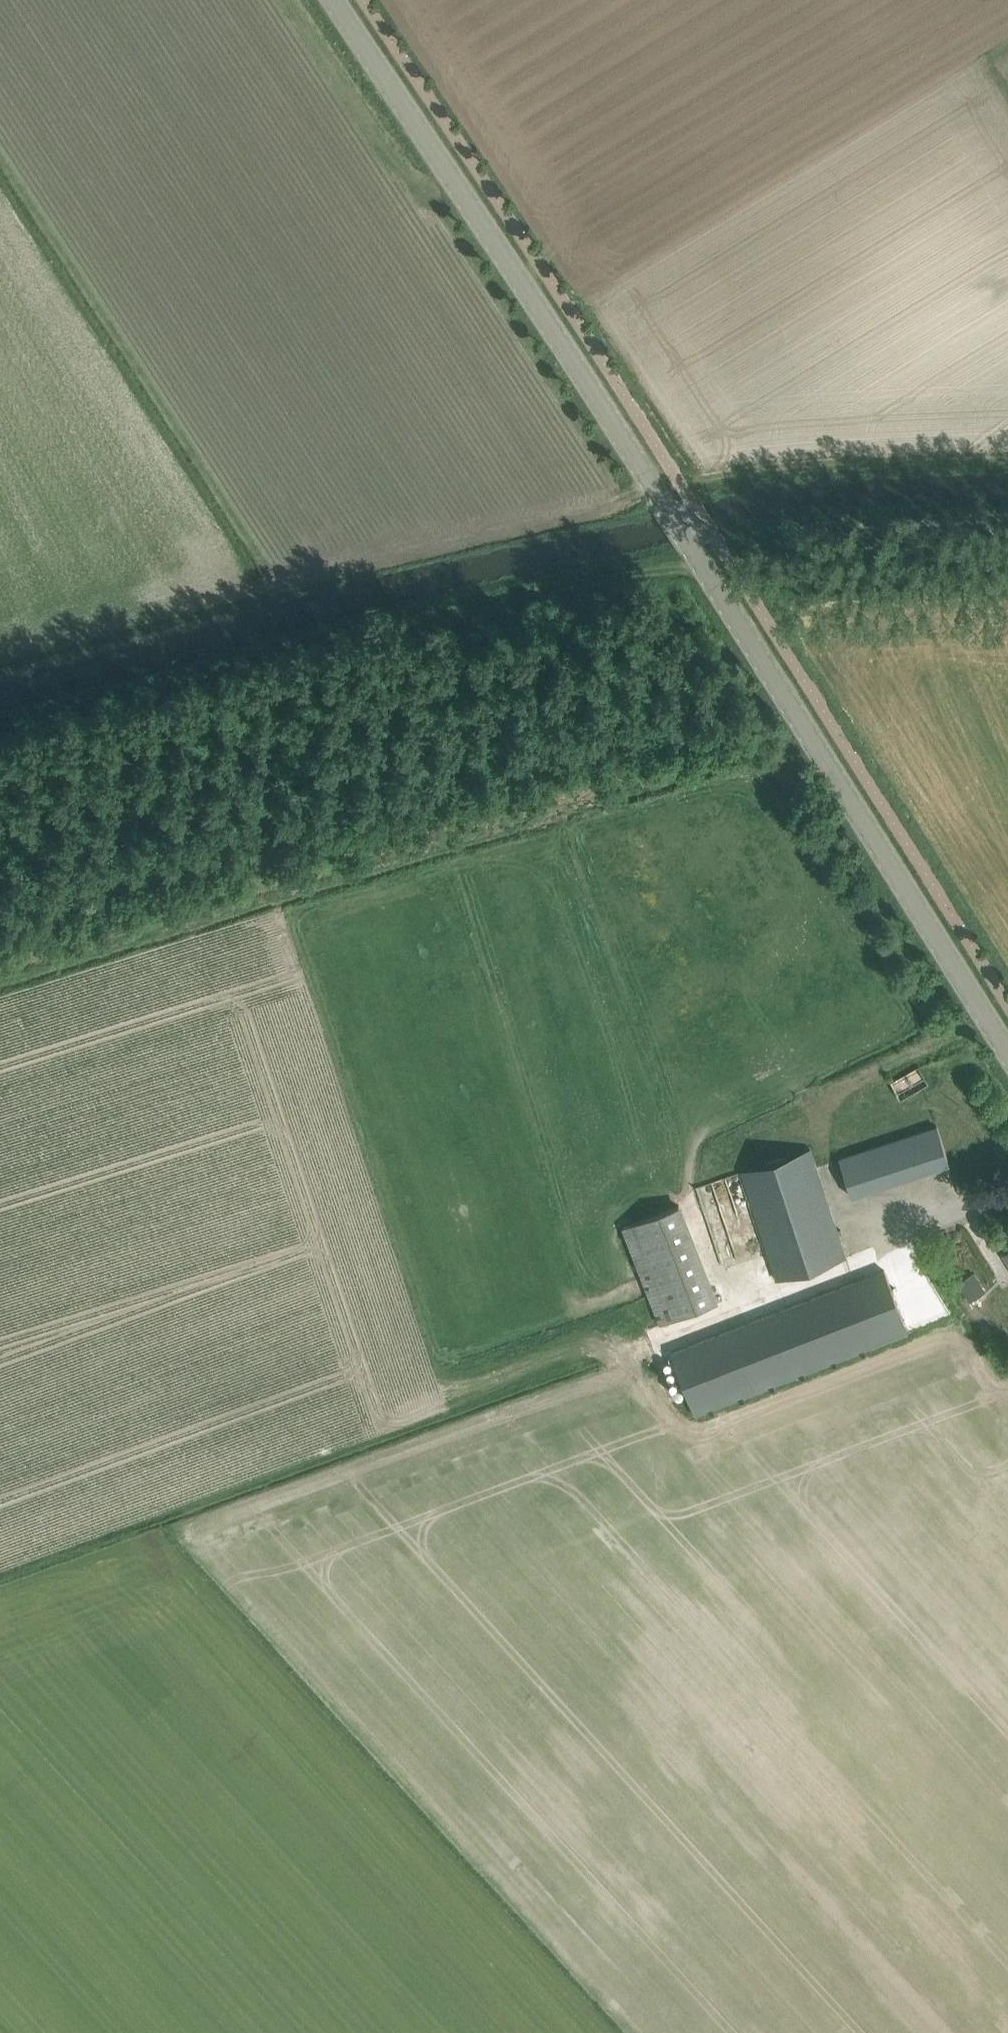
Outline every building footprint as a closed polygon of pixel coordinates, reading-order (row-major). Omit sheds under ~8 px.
[(891,1083),(901,1101),(929,1085),(919,1067),(891,1083)] [(951,1164),(938,1126),(840,1158),(853,1196),(951,1164)] [(846,1254),(810,1146),(741,1169),(778,1277),(846,1254)] [(688,1203),(624,1226),(660,1324),(724,1301),(688,1203)] [(672,1347),(697,1411),(905,1330),(880,1267),(672,1347)] [(958,1282),(970,1301),(987,1290),(975,1272),(958,1282)] [(908,1293),(925,1330),(936,1325),(919,1288),(908,1293)]
